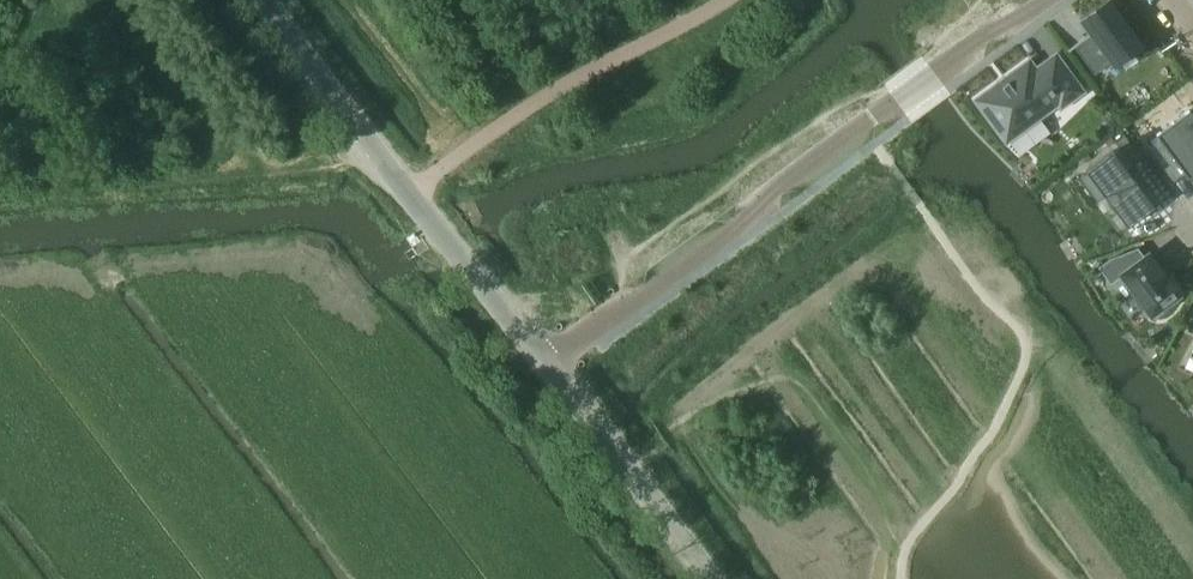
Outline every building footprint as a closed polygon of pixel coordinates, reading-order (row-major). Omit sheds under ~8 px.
[(1090,33),(1073,46),(1094,75),(1112,62),(1115,66),(1142,46),(1109,2),(1096,11),(1082,21),(1090,33)] [(1029,60),(975,100),(1006,143),(1058,105),(1061,109),(1083,92),(1056,54),(1036,69),(1029,60)] [(1147,148),(1156,160),(1168,151),(1188,179),(1192,175),(1192,115),(1189,110),(1156,134),(1159,139),(1147,148)] [(1124,136),(1115,143),(1132,166),(1142,159),(1124,136)] [(1086,171),(1077,177),(1095,201),(1104,195),(1117,213),(1128,228),(1155,207),(1150,201),(1113,150),(1086,171)] [(1111,259),(1098,268),(1111,284),(1122,276),(1151,315),(1155,312),(1158,317),(1177,302),(1174,298),(1179,295),(1166,278),(1148,254),(1144,257),(1138,248),(1111,259)]
